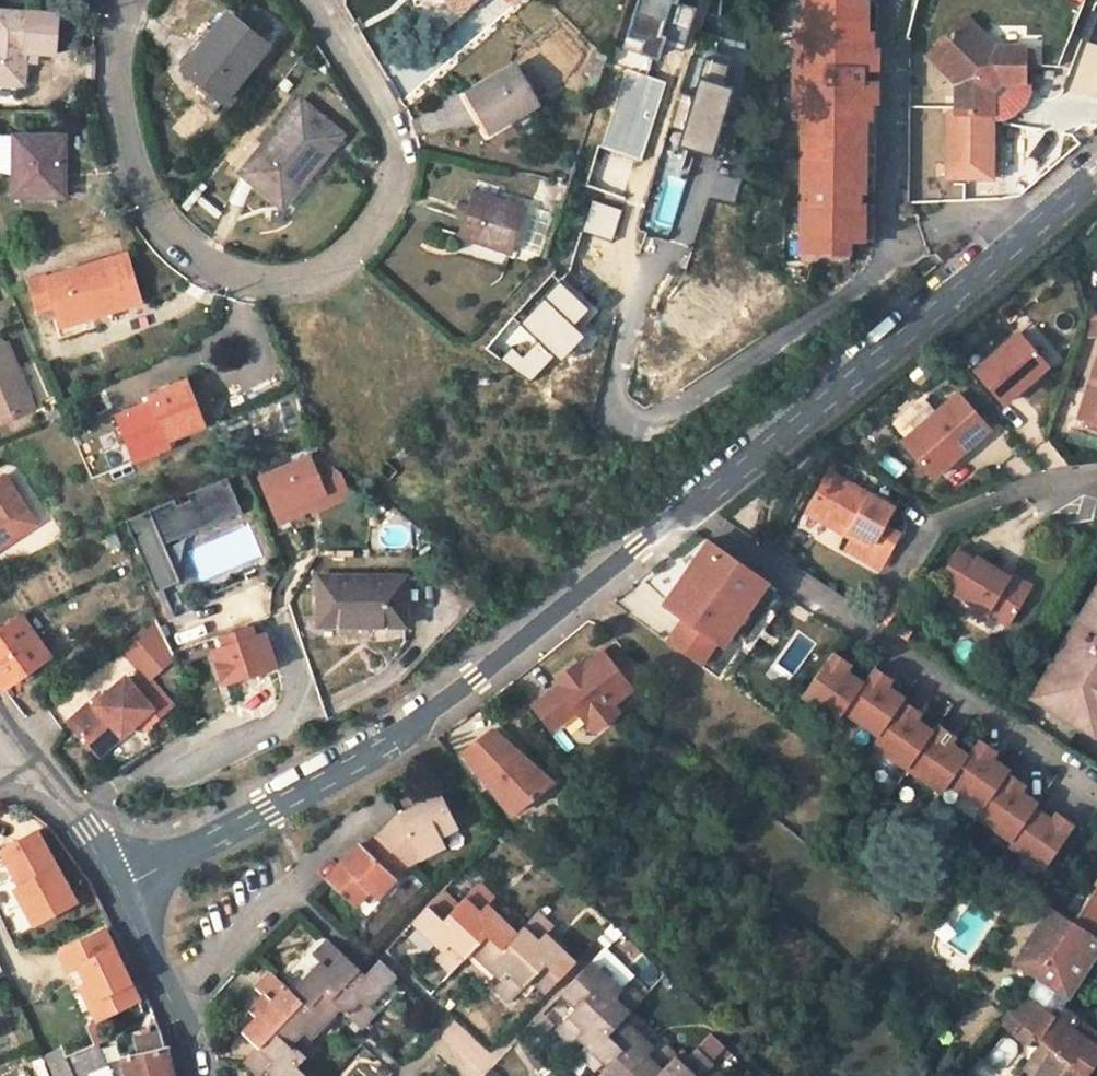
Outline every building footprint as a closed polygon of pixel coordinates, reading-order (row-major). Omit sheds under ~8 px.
[(694,11),(678,8),(680,0),(635,0),(622,70),(644,74),(648,53),(659,55),(662,42),(687,47),(694,11)] [(797,259),(807,262),(854,262),(866,228),(865,200),(869,191),(868,141),(875,119),(873,0),(797,0),(797,9),(792,21),(797,259)] [(22,78),(23,46),(52,47),(54,10),(0,7),(0,77),(22,78)] [(221,93),(262,41),(223,9),(182,60),(221,93)] [(965,14),(933,45),(952,66),(944,74),(955,86),(953,114),(989,115),(992,86),(1023,87),(1026,49),(995,47),(965,14)] [(952,66),(933,45),(925,52),(944,74),(952,66)] [(474,90),(497,125),(543,97),(521,60),(474,90)] [(707,62),(678,151),(710,162),(739,72),(707,62)] [(626,70),(598,150),(641,165),(668,85),(626,70)] [(240,169),(274,197),(298,169),(305,174),(339,132),(297,98),(240,169)] [(685,133),(692,101),(681,99),(675,130),(685,133)] [(13,167),(14,193),(63,193),(62,133),(0,134),(0,167),(13,167)] [(671,152),(647,233),(669,240),(693,158),(671,152)] [(298,169),(274,197),(281,203),(305,174),(298,169)] [(708,201),(735,208),(740,186),(713,180),(708,201)] [(474,191),(461,236),(511,248),(522,203),(474,191)] [(46,276),(43,271),(28,277),(38,306),(52,301),(59,318),(87,309),(89,314),(138,299),(123,253),(46,276)] [(554,265),(536,288),(545,297),(565,274),(554,265)] [(1045,363),(1017,330),(973,369),(1001,401),(1045,363)] [(28,407),(8,340),(0,343),(0,417),(28,407)] [(1078,415),(1096,421),(1096,359),(1078,415)] [(141,393),(144,400),(111,413),(129,458),(162,443),(159,437),(198,422),(179,378),(141,393)] [(987,426),(955,392),(901,445),(936,479),(987,426)] [(278,525),(349,497),(329,444),(257,471),(278,525)] [(396,465),(387,456),(378,466),(388,475),(396,465)] [(901,506),(838,465),(813,504),(846,525),(849,520),(861,528),(851,542),(886,565),(907,533),(890,523),(901,506)] [(32,520),(0,474),(0,542),(32,520)] [(126,515),(153,589),(179,580),(165,540),(241,513),(228,478),(126,515)] [(247,523),(187,551),(202,582),(262,554),(247,523)] [(1030,584),(959,544),(934,587),(957,600),(963,591),(1011,618),(1030,584)] [(687,612),(672,636),(712,664),(722,671),(725,674),(770,603),(694,556),(675,585),(680,588),(674,597),(669,594),(667,598),(687,612)] [(321,573),(320,624),(405,622),(404,573),(321,573)] [(165,617),(189,610),(181,582),(156,589),(165,617)] [(675,585),(669,594),(674,597),(680,588),(675,585)] [(1033,694),(1091,731),(1096,721),(1096,588),(1033,694)] [(253,591),(252,609),(269,610),(270,591),(253,591)] [(0,628),(0,678),(5,684),(49,652),(20,612),(0,628)] [(64,721),(89,747),(110,726),(116,732),(118,733),(133,718),(141,727),(166,702),(142,677),(172,654),(151,615),(118,645),(135,669),(116,687),(111,683),(91,702),(87,698),(64,721)] [(221,634),(223,643),(212,647),(223,677),(274,659),(264,630),(253,634),(250,625),(221,634)] [(582,706),(599,727),(624,708),(617,699),(636,684),(606,647),(587,662),(578,669),(575,665),(559,678),(563,682),(546,695),(566,719),(582,706)] [(805,690),(841,715),(846,706),(865,678),(848,667),(853,660),(835,648),(805,690)] [(575,665),(578,669),(587,662),(583,658),(575,665)] [(846,706),(881,730),(903,697),(906,693),(888,681),(892,674),(876,663),(865,678),(846,706)] [(558,725),(566,719),(546,695),(538,702),(558,725)] [(881,730),(875,739),(909,764),(933,728),(915,716),(920,709),(903,697),(881,730)] [(933,728),(909,764),(944,788),(950,779),(967,753),(949,740),(954,733),(937,721),(933,728)] [(96,753),(116,732),(110,726),(89,747),(96,753)] [(491,732),(465,753),(512,810),(517,813),(549,787),(491,732)] [(950,779),(984,804),(1006,771),(1007,769),(990,756),(994,749),(978,737),(967,753),(950,779)] [(1006,771),(978,813),(1013,837),(1034,805),(1037,801),(1019,789),(1023,783),(1006,771)] [(893,793),(882,785),(865,803),(877,811),(893,793)] [(376,834),(403,859),(405,862),(441,843),(436,832),(454,823),(439,791),(397,813),(376,834)] [(1013,837),(1010,841),(1045,865),(1074,822),(1057,810),(1052,817),(1034,805),(1013,837)] [(368,826),(359,836),(366,841),(376,834),(368,826)] [(70,906),(37,832),(0,849),(0,850),(16,886),(32,923),(70,906)] [(371,888),(403,859),(376,834),(366,841),(359,836),(325,871),(350,895),(365,883),(371,888)] [(1073,917),(1096,936),(1096,880),(1073,917)] [(468,937),(476,944),(486,934),(500,946),(509,936),(514,931),(485,904),(491,897),(476,882),(456,902),(439,889),(426,904),(441,918),(450,910),(458,917),(457,920),(471,933),(468,937)] [(16,886),(10,889),(26,925),(32,923),(16,886)] [(1096,948),(1096,936),(1073,917),(1050,902),(1013,957),(1036,973),(1011,1014),(1042,1040),(1055,1051),(1076,1016),(1060,1003),(1096,948)] [(470,951),(476,944),(468,937),(471,933),(457,920),(458,917),(450,910),(441,918),(426,904),(411,920),(441,947),(434,956),(449,971),(470,951)] [(514,931),(509,936),(518,945),(515,948),(528,961),(526,965),(534,973),(546,962),(559,975),(572,962),(543,932),(549,925),(535,910),(514,931)] [(85,981),(101,1019),(138,1002),(104,930),(58,951),(68,970),(78,965),(85,981)] [(518,945),(509,936),(500,946),(486,934),(476,944),(470,951),(499,979),(492,985),(509,1001),(530,980),(543,993),(559,975),(546,962),(534,973),(526,965),(528,961),(515,948),(518,945)] [(322,992),(333,1000),(341,991),(339,989),(351,976),(348,972),(355,965),(326,938),(312,952),(318,958),(291,989),(300,997),(309,1006),(322,992)] [(341,991),(333,1000),(336,1004),(359,1025),(372,1009),(366,1002),(394,974),(378,959),(364,972),(355,965),(348,972),(351,976),(339,989),(341,991)] [(566,1040),(572,1033),(602,1062),(592,1074),(589,1072),(585,1075),(690,1075),(706,1059),(692,1045),(679,1059),(654,1037),(648,1044),(618,1015),(637,993),(622,980),(616,986),(587,959),(559,991),(571,1002),(550,1025),(566,1040)] [(292,1004),(300,997),(291,989),(270,969),(254,984),(261,991),(247,1007),(254,1014),(241,1030),(259,1045),(275,1029),(276,1032),(286,1023),(283,1020),(295,1008),(292,1004)] [(77,984),(93,1022),(101,1019),(85,981),(77,984)] [(336,1004),(333,1000),(322,992),(309,1006),(300,997),(292,1004),(295,1008),(283,1020),(286,1023),(276,1032),(296,1049),(299,1046),(307,1053),(315,1042),(308,1034),(336,1004)] [(1055,1051),(1082,1072),(1096,1045),(1096,1032),(1076,1016),(1055,1051)] [(444,1034),(464,1048),(473,1035),(453,1021),(444,1034)] [(307,1053),(299,1046),(296,1049),(276,1032),(275,1029),(259,1045),(244,1059),(257,1073),(264,1067),(275,1075),(310,1075),(298,1062),(307,1053)] [(128,1075),(171,1075),(168,1063),(160,1031),(133,1036),(137,1052),(125,1056),(128,1075)] [(1042,1040),(1027,1063),(1033,1068),(1028,1075),(1086,1075),(1082,1072),(1055,1051),(1042,1040)] [(107,1064),(97,1042),(65,1056),(72,1075),(79,1075),(89,1072),(107,1064)] [(65,1056),(61,1046),(44,1054),(54,1075),(72,1075),(65,1056)] [(107,1064),(89,1072),(91,1075),(112,1075),(107,1064)]
